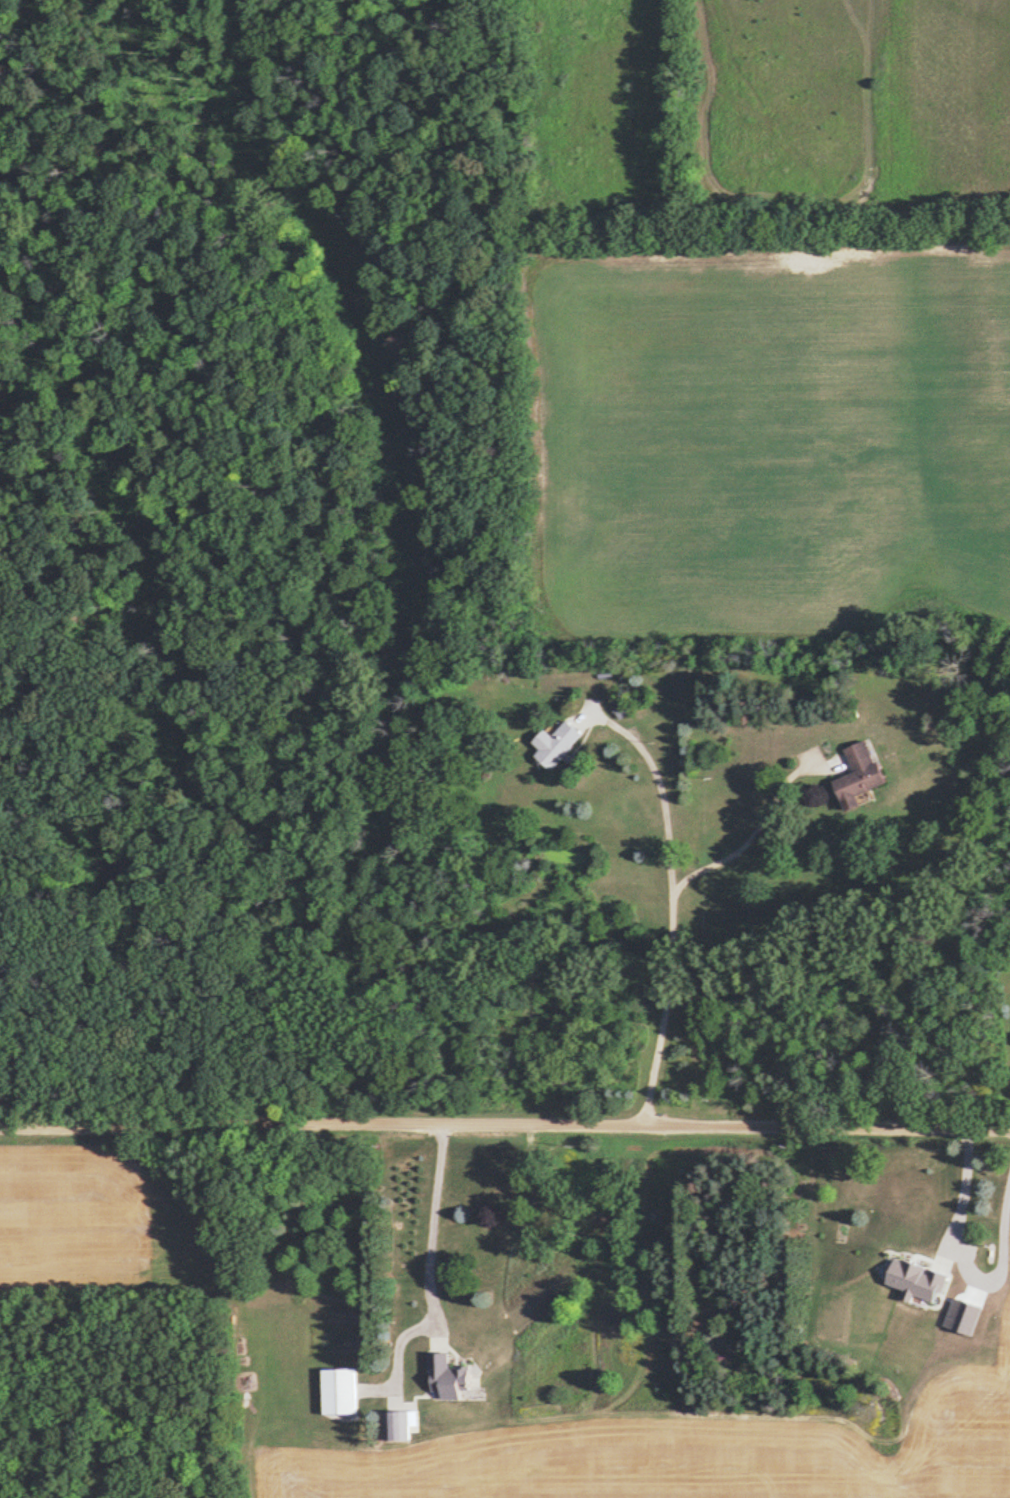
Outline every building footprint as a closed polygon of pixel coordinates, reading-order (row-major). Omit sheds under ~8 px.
[(611,702),(619,719),(635,711),(627,695),(611,702)] [(583,737),(566,721),(534,755),(551,771),(583,737)] [(845,747),(853,773),(835,779),(845,810),(861,805),(857,793),(887,783),(880,761),(874,763),(866,740),(845,747)] [(356,1413),(356,1367),(323,1367),(323,1413),(356,1413)] [(409,1439),(409,1410),(388,1410),(388,1439),(409,1439)]
